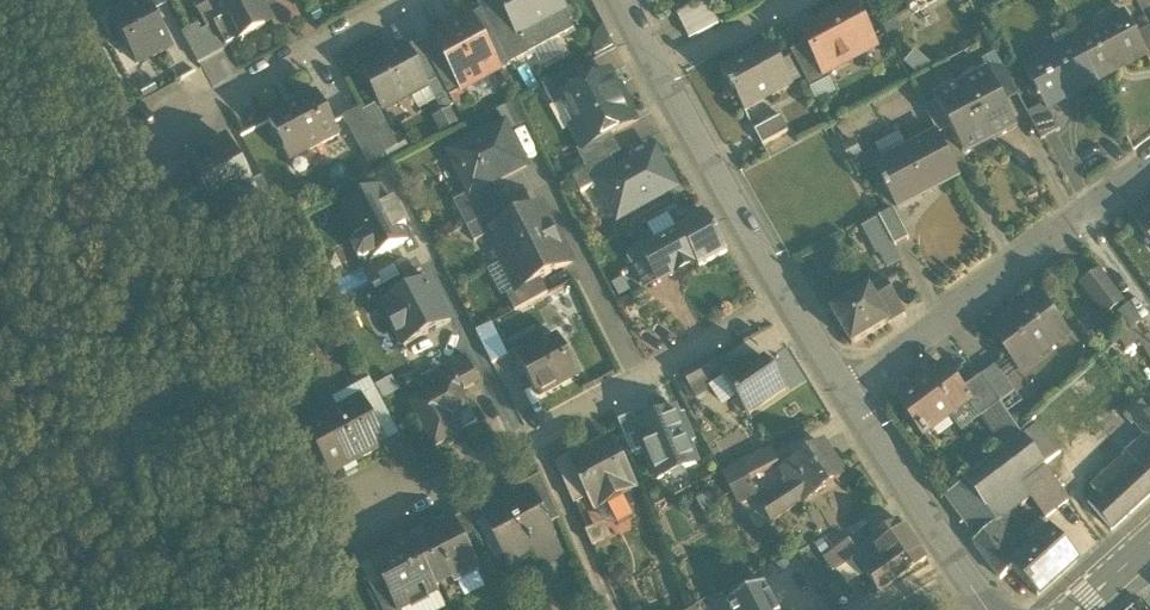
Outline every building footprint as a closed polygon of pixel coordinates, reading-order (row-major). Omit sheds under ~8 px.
[(144,60),(172,45),(160,21),(156,23),(150,12),(144,0),(142,0),(111,16),(125,43),(133,39),(144,60)] [(150,12),(167,4),(165,0),(144,0),(150,12)] [(197,9),(207,29),(214,25),(223,20),(213,0),(197,9)] [(223,20),(224,21),(254,5),(260,2),(259,0),(213,0),(223,20)] [(440,35),(468,87),(511,63),(478,0),(477,1),(482,12),(440,35)] [(511,63),(517,60),(528,54),(499,0),(478,0),(511,63)] [(528,54),(533,51),(559,38),(573,30),(564,12),(565,12),(558,0),(499,0),(528,54)] [(689,38),(718,24),(706,0),(702,0),(676,13),(689,38)] [(912,8),(928,0),(908,0),(912,8)] [(808,43),(824,74),(826,73),(856,57),(854,53),(873,43),(852,3),(820,20),(823,26),(804,36),(808,43)] [(265,27),(254,5),(224,21),(223,20),(214,25),(226,48),(265,27)] [(1125,14),(1075,41),(1096,80),(1123,65),(1124,66),(1145,55),(1147,54),(1137,35),(1125,14)] [(801,30),(804,36),(823,26),(820,20),(801,30)] [(183,33),(199,63),(226,48),(214,25),(207,29),(201,32),(198,25),(183,33)] [(1149,60),(1149,30),(1149,28),(1137,35),(1147,54),(1145,55),(1148,61),(1149,60)] [(1051,37),(1057,50),(1075,41),(1069,29),(1051,37)] [(440,35),(422,45),(440,79),(449,96),(468,87),(440,35)] [(568,55),(559,38),(533,51),(542,68),(568,55)] [(137,64),(144,60),(133,39),(125,43),(137,64)] [(427,85),(440,79),(422,45),(419,41),(407,48),(427,85)] [(1097,81),(1096,80),(1075,41),(1057,50),(1023,68),(1043,105),(1045,108),(1047,107),(1073,92),(1074,93),(1097,81)] [(801,71),(811,89),(829,79),(826,73),(824,74),(808,43),(791,52),(801,71)] [(735,94),(744,111),(792,85),(771,46),(721,73),(733,95),(735,94)] [(363,71),(384,109),(411,94),(427,86),(427,85),(407,48),(363,71)] [(915,50),(904,63),(919,77),(931,64),(915,50)] [(989,75),(1003,68),(995,53),(982,60),(989,75)] [(542,86),(552,104),(560,101),(567,97),(566,95),(585,85),(576,68),(542,86)] [(989,75),(1004,102),(1017,95),(1003,68),(989,75)] [(584,146),(585,148),(611,134),(634,122),(623,101),(626,99),(619,86),(616,88),(609,73),(585,85),(566,95),(567,97),(581,124),(574,128),(584,146)] [(989,75),(963,89),(989,139),(1015,125),(1004,102),(989,75)] [(427,86),(436,103),(449,96),(440,79),(427,85),(427,86)] [(836,93),(829,79),(811,89),(818,103),(836,93)] [(419,111),(436,103),(427,86),(411,94),(419,111)] [(963,152),(989,139),(963,89),(936,102),(951,129),(963,152)] [(269,121),(290,160),(339,133),(317,92),(298,102),(300,105),(269,121)] [(567,97),(560,101),(574,128),(581,124),(567,97)] [(495,110),(503,125),(505,124),(509,132),(525,123),(514,101),(495,110)] [(924,109),(938,136),(951,129),(936,102),(924,109)] [(376,105),(363,112),(376,136),(389,129),(376,105)] [(1027,114),(1041,140),(1059,130),(1047,107),(1045,108),(1043,105),(1027,114)] [(385,153),(376,136),(363,112),(361,108),(344,117),(368,162),(385,153)] [(432,118),(440,133),(459,124),(451,108),(432,118)] [(755,132),(763,147),(788,133),(780,119),(755,132)] [(470,193),(471,194),(492,183),(526,166),(509,132),(505,124),(503,125),(450,152),(470,193)] [(398,146),(389,129),(376,136),(385,153),(398,146)] [(874,147),(884,165),(909,152),(899,133),(874,147)] [(576,150),(587,170),(611,158),(621,152),(611,134),(585,148),(584,146),(576,150)] [(877,169),(899,209),(920,198),(919,196),(959,175),(938,136),(909,152),(884,165),(877,169)] [(205,187),(217,210),(228,213),(257,198),(249,183),(226,139),(189,158),(192,163),(205,187)] [(841,147),(849,161),(862,155),(854,140),(841,147)] [(598,183),(618,219),(676,188),(655,151),(618,171),(597,183),(598,183)] [(573,178),(581,193),(598,183),(597,183),(618,171),(611,158),(587,170),(573,178)] [(163,179),(176,203),(205,187),(192,163),(163,179)] [(257,198),(262,207),(275,201),(262,176),(249,183),(257,198)] [(454,202),(467,227),(505,208),(492,183),(471,194),(470,193),(454,202)] [(381,189),(343,209),(359,240),(355,242),(353,246),(353,249),(359,259),(361,260),(366,260),(369,257),(370,260),(408,240),(402,228),(406,226),(394,202),(389,205),(381,189)] [(491,234),(504,261),(555,235),(541,206),(512,221),(490,232),(491,234)] [(512,221),(505,208),(467,227),(474,242),(491,234),(490,232),(512,221)] [(655,243),(677,230),(665,209),(643,222),(655,243)] [(894,210),(879,218),(895,248),(910,240),(894,210)] [(1149,245),(1149,213),(1134,224),(1149,245)] [(707,214),(679,229),(693,254),(697,262),(700,267),(727,252),(707,214)] [(902,260),(895,248),(879,218),(860,228),(874,255),(877,253),(886,269),(902,260)] [(668,268),(693,254),(679,229),(677,230),(655,243),(668,268)] [(570,263),(555,235),(504,261),(518,288),(519,289),(541,278),(570,263)] [(646,260),(658,283),(673,275),(668,268),(655,243),(640,250),(646,260)] [(668,268),(673,275),(697,262),(693,254),(668,268)] [(646,289),(658,283),(646,260),(634,267),(646,289)] [(501,297),(506,295),(518,288),(504,261),(487,269),(501,297)] [(378,275),(383,286),(400,277),(395,266),(378,275)] [(1083,282),(1106,312),(1120,301),(1097,271),(1083,282)] [(506,295),(515,312),(548,293),(541,278),(519,289),(518,288),(506,295)] [(383,305),(404,345),(451,320),(430,280),(415,288),(414,286),(396,295),(397,297),(383,305)] [(869,291),(889,324),(905,314),(886,282),(869,291)] [(573,286),(550,296),(560,318),(583,307),(573,286)] [(833,313),(852,346),(889,324),(869,291),(833,313)] [(991,332),(1020,372),(1067,337),(1038,297),(1036,299),(1038,300),(1011,320),(1009,318),(991,332)] [(1115,315),(1128,332),(1140,322),(1128,306),(1115,315)] [(1128,332),(1119,341),(1125,350),(1139,342),(1149,361),(1149,322),(1146,316),(1140,321),(1140,322),(1128,332)] [(476,332),(490,359),(509,349),(495,322),(476,332)] [(512,349),(538,397),(580,375),(560,337),(542,346),(537,336),(512,349)] [(461,383),(464,389),(480,380),(466,356),(449,365),(456,379),(454,380),(457,385),(461,383)] [(682,375),(690,389),(721,372),(714,358),(682,375)] [(736,400),(747,416),(787,389),(766,358),(751,368),(746,361),(721,378),(736,400)] [(428,376),(435,390),(454,380),(456,379),(449,365),(428,376)] [(996,365),(980,376),(1000,404),(1016,392),(996,365)] [(897,400),(923,435),(948,416),(967,402),(969,401),(961,391),(943,366),(897,400)] [(980,419),(1000,404),(980,376),(961,391),(969,401),(967,402),(980,419)] [(333,398),(339,409),(340,408),(360,397),(376,389),(371,378),(333,398)] [(736,400),(721,378),(708,388),(723,409),(736,400)] [(457,385),(454,380),(435,390),(411,403),(435,447),(453,437),(444,420),(468,406),(457,385)] [(363,402),(385,443),(400,435),(382,401),(376,389),(360,397),(363,402)] [(360,397),(340,408),(343,413),(363,402),(360,397)] [(306,427),(332,474),(386,445),(385,443),(363,402),(343,413),(340,408),(339,409),(306,427)] [(961,433),(980,419),(967,402),(948,416),(961,433)] [(980,419),(1004,451),(1022,437),(1000,404),(980,419)] [(444,420),(453,437),(477,423),(468,406),(444,420)] [(635,425),(645,448),(660,483),(701,466),(693,445),(697,444),(685,414),(681,416),(677,408),(635,425)] [(1135,425),(1146,439),(1126,456),(1149,483),(1149,412),(1135,425)] [(645,448),(635,425),(631,416),(618,421),(632,454),(645,448)] [(1022,437),(1044,466),(1060,453),(1038,425),(1022,437)] [(946,496),(978,538),(1008,515),(1030,499),(1054,480),(1044,466),(1022,437),(1004,451),(946,496)] [(597,511),(607,505),(618,526),(634,517),(634,505),(627,491),(631,489),(619,466),(621,465),(617,457),(618,457),(609,440),(589,451),(588,455),(576,462),(585,481),(584,485),(587,491),(590,498),(594,505),(593,506),(595,511),(597,511)] [(802,503),(803,504),(845,477),(823,444),(781,470),(789,484),(802,503)] [(722,473),(729,489),(748,479),(775,465),(767,450),(722,473)] [(1111,531),(1149,496),(1149,483),(1126,456),(1103,477),(1107,481),(1106,487),(1097,495),(1099,496),(1095,500),(1100,505),(1093,511),(1111,531)] [(557,465),(571,498),(587,491),(584,485),(585,481),(576,462),(574,457),(557,465)] [(540,476),(527,483),(538,505),(549,525),(559,519),(540,476)] [(742,514),(761,505),(748,479),(729,489),(742,514)] [(1070,501),(1054,480),(1030,499),(1044,517),(1045,519),(1070,501)] [(526,512),(538,505),(527,483),(514,490),(518,497),(526,512)] [(786,489),(761,505),(772,521),(802,503),(789,484),(785,487),(786,489)] [(574,505),(590,498),(587,491),(571,498),(574,505)] [(693,500),(712,530),(727,521),(709,491),(693,500)] [(484,519),(505,558),(528,545),(533,555),(558,541),(549,525),(538,505),(526,512),(518,497),(483,516),(484,519)] [(1008,515),(1023,535),(1044,517),(1030,499),(1008,515)] [(607,505),(597,511),(603,522),(618,526),(607,505)] [(452,520),(465,546),(478,539),(465,514),(452,520)] [(1001,579),(1012,569),(1011,568),(1026,554),(1017,543),(1025,537),(1023,535),(1008,515),(978,538),(973,543),(1001,579)] [(495,563),(505,558),(484,519),(476,524),(495,563)] [(426,534),(412,540),(436,587),(454,578),(456,582),(478,571),(465,546),(452,520),(439,527),(437,523),(424,529),(426,534)] [(870,580),(880,593),(927,559),(899,521),(871,542),(888,567),(870,580)] [(586,531),(592,547),(605,541),(610,539),(603,523),(591,529),(586,531)] [(1052,531),(1026,554),(1011,568),(1012,569),(1037,597),(1078,560),(1052,531)] [(814,545),(824,558),(832,553),(822,539),(814,545)] [(436,587),(412,540),(374,560),(386,584),(399,609),(400,609),(401,609),(438,591),(436,587)] [(824,558),(833,571),(851,558),(858,553),(857,551),(849,540),(832,553),(824,558)] [(868,581),(870,580),(888,567),(871,542),(857,551),(858,553),(851,558),(868,581)] [(360,566),(373,590),(386,584),(374,560),(360,566)] [(622,566),(611,580),(622,588),(632,574),(622,566)] [(478,571),(456,582),(465,599),(487,589),(478,571)] [(382,609),(399,609),(386,584),(373,590),(382,609)] [(731,609),(778,609),(765,585),(727,604),(731,609)] [(438,591),(401,609),(445,609),(447,609),(438,591)]
